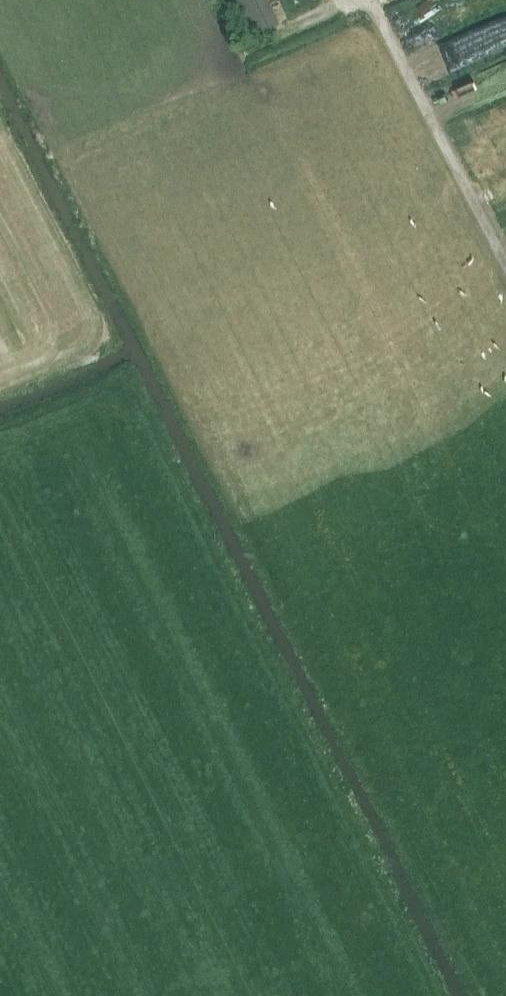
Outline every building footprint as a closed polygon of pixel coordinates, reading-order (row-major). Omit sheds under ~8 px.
[(262,0),(237,0),(252,34),(273,25),(262,0)] [(493,51),(505,46),(505,11),(482,21),(493,51)]
